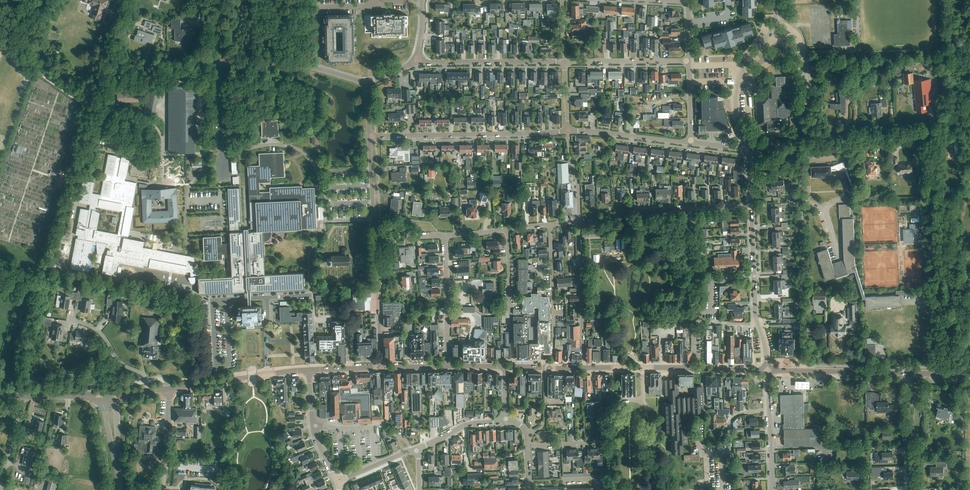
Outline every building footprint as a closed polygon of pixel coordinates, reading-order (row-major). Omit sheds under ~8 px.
[(88,3),(91,4),(91,5),(94,5),(95,5),(93,12),(92,12),(91,16),(92,17),(91,18),(92,18),(93,19),(96,20),(97,20),(102,21),(104,13),(102,12),(103,8),(105,8),(108,0),(88,0),(88,3)] [(702,6),(705,6),(707,8),(711,8),(711,6),(713,6),(713,2),(717,2),(717,0),(711,0),(703,0),(702,0),(702,6)] [(744,7),(742,7),(742,17),(749,17),(752,17),(753,17),(753,7),(756,7),(756,0),(744,0),(744,7)] [(819,20),(835,19),(835,0),(801,0),(819,20)] [(583,11),(587,12),(587,9),(583,9),(579,9),(579,2),(574,2),(574,5),(571,5),(571,12),(583,11)] [(512,13),(518,13),(518,3),(512,3),(512,10),(512,13),(509,13),(509,19),(512,19),(512,13)] [(467,14),(469,13),(469,4),(463,4),(463,7),(456,7),(457,14),(463,14),(463,12),(466,11),(467,14)] [(469,4),(469,13),(469,15),(475,15),(476,17),(480,17),(480,15),(478,15),(478,7),(475,7),(475,4),(469,4)] [(553,7),(553,4),(547,4),(547,15),(553,15),(553,14),(556,14),(556,7),(553,7)] [(675,13),(675,10),(668,11),(668,13),(664,14),(664,23),(669,23),(669,20),(679,20),(679,13),(675,13)] [(374,16),(371,16),(371,24),(371,32),(371,38),(408,37),(407,23),(407,19),(407,15),(404,15),(398,15),(393,15),(393,14),(390,14),(382,14),(382,15),(374,16)] [(655,17),(648,16),(647,26),(655,26),(655,17)] [(352,17),(335,18),(326,18),(326,22),(325,22),(325,37),(327,37),(327,40),(325,40),(325,55),(327,55),(327,62),(340,61),(344,61),(348,61),(352,61),(352,56),(352,55),(353,55),(354,55),(354,47),(354,45),(354,43),(354,40),(353,24),(353,23),(353,22),(352,22),(352,18),(352,17)] [(848,34),(847,20),(837,20),(838,34),(834,34),(834,46),(850,45),(850,33),(848,34)] [(161,34),(162,28),(157,26),(157,24),(146,21),(144,26),(153,29),(152,31),(161,34)] [(179,30),(179,21),(174,21),(171,23),(171,29),(174,29),(174,40),(182,40),(182,43),(187,43),(187,37),(190,37),(190,29),(179,30)] [(572,32),(580,31),(584,31),(584,25),(586,25),(586,21),(578,21),(578,25),(572,25),(572,32)] [(753,35),(749,23),(740,26),(741,29),(731,31),(730,28),(721,31),(721,34),(712,37),(711,34),(701,36),(705,48),(714,45),(715,48),(725,46),(734,44),(734,43),(744,40),(743,37),(753,35)] [(154,35),(145,32),(138,30),(137,33),(138,34),(137,36),(136,35),(134,40),(145,44),(146,41),(152,43),(154,35)] [(639,48),(639,33),(635,33),(635,39),(630,39),(630,45),(631,45),(631,52),(636,51),(636,48),(639,48)] [(671,42),(671,39),(662,39),(663,45),(668,45),(669,52),(673,51),(680,51),(680,46),(679,46),(679,42),(671,42)] [(638,83),(645,83),(645,80),(646,80),(646,71),(641,71),(641,79),(638,79),(638,83)] [(506,79),(506,85),(514,85),(514,72),(508,72),(508,79),(506,79)] [(558,72),(552,72),(552,74),(549,74),(549,79),(552,79),(552,80),(555,80),(555,85),(558,85),(558,80),(558,72)] [(590,75),(587,75),(587,83),(594,83),(594,86),(597,86),(596,72),(590,72),(590,75)] [(495,80),(492,80),(492,73),(487,73),(487,80),(486,80),(486,85),(489,85),(489,88),(491,88),(491,92),(495,92),(495,80)] [(913,73),(903,74),(904,84),(914,84),(915,93),(915,104),(916,104),(917,113),(927,112),(926,104),(932,104),(930,79),(914,81),(913,73)] [(668,75),(660,75),(661,82),(665,82),(665,81),(668,81),(668,84),(679,84),(678,80),(681,80),(681,74),(671,75),(668,75)] [(789,111),(789,108),(789,91),(788,84),(785,84),(785,77),(775,77),(776,86),(774,86),(774,85),(767,86),(767,90),(771,90),(772,98),(769,99),(769,97),(755,98),(757,125),(764,125),(764,131),(769,131),(769,130),(776,130),(775,121),(781,121),(780,118),(782,118),(784,118),(785,117),(786,116),(787,115),(788,114),(789,113),(789,111)] [(195,86),(168,86),(168,153),(195,153),(195,86)] [(401,98),(400,89),(387,89),(387,97),(395,97),(395,98),(401,98)] [(118,102),(140,101),(139,91),(117,92),(118,102)] [(148,91),(144,111),(155,113),(159,93),(148,91)] [(701,97),(695,97),(695,105),(701,105),(701,109),(702,119),(698,119),(698,134),(705,134),(705,129),(719,128),(719,130),(728,130),(729,131),(728,131),(729,132),(731,132),(722,100),(722,97),(721,97),(719,91),(704,91),(705,97),(701,97)] [(846,112),(846,99),(849,98),(849,92),(840,93),(840,103),(830,104),(831,109),(841,109),(841,113),(846,112)] [(575,107),(583,107),(583,106),(587,106),(587,100),(590,100),(589,94),(581,94),(581,98),(574,98),(575,107)] [(872,108),(869,108),(870,114),(873,114),(873,116),(883,116),(883,115),(882,107),(887,107),(886,99),(880,100),(881,103),(872,104),(872,108)] [(410,105),(410,104),(407,105),(407,114),(415,113),(415,105),(410,105)] [(669,110),(673,110),(682,110),(682,105),(677,105),(677,104),(673,104),(669,104),(669,106),(662,106),(662,112),(658,113),(658,118),(669,117),(669,112),(669,110)] [(552,110),(552,109),(548,109),(549,115),(553,115),(553,123),(559,123),(559,115),(559,113),(559,111),(555,111),(555,109),(552,110)] [(388,122),(400,121),(400,117),(404,117),(404,116),(403,111),(397,111),(397,113),(388,114),(388,122)] [(512,124),(519,124),(518,111),(510,111),(510,119),(512,119),(512,124)] [(597,119),(597,111),(594,111),(594,113),(590,113),(590,115),(588,115),(588,114),(584,114),(584,111),(579,111),(579,114),(579,121),(588,121),(588,118),(590,118),(590,119),(594,119),(597,119)] [(609,117),(609,113),(605,112),(604,117),(601,116),(601,123),(609,124),(610,117),(609,117)] [(443,119),(442,119),(438,119),(438,116),(435,116),(435,120),(434,120),(434,124),(436,124),(437,125),(443,125),(443,119)] [(261,121),(262,137),(269,137),(269,138),(272,138),(272,137),(279,137),(278,120),(261,121)] [(576,143),(574,143),(574,147),(576,147),(576,154),(582,153),(584,153),(583,142),(583,140),(589,140),(589,136),(589,135),(575,136),(575,140),(576,140),(576,143)] [(553,147),(552,143),(541,144),(541,145),(536,145),(534,145),(529,145),(529,152),(537,152),(537,156),(542,156),(542,161),(548,161),(548,158),(545,158),(545,148),(553,147)] [(621,153),(620,160),(623,161),(624,153),(627,154),(628,146),(622,145),(621,153)] [(410,161),(410,147),(395,147),(395,148),(389,148),(389,157),(396,157),(396,160),(404,160),(404,161),(410,161)] [(638,159),(638,162),(641,163),(641,159),(641,155),(645,156),(646,148),(640,147),(639,155),(638,159)] [(663,158),(664,150),(657,149),(656,157),(656,161),(655,165),(658,165),(659,161),(659,157),(663,158)] [(674,163),(673,167),(676,167),(677,163),(676,163),(677,159),(681,160),(681,152),(675,151),(674,159),(674,163)] [(254,306),(252,306),(251,298),(251,292),(304,289),(303,273),(265,275),(263,241),(266,241),(268,240),(269,238),(270,236),(271,233),(270,231),(316,229),(314,188),(301,189),(301,187),(269,188),(270,193),(259,193),(259,184),(270,183),(270,178),(284,178),(283,153),(258,155),(259,166),(250,167),(250,176),(248,176),(251,229),(242,230),(239,189),(227,190),(230,244),(222,244),(221,237),(203,238),(204,261),(222,260),(222,255),(230,254),(231,276),(202,277),(199,278),(200,294),(248,292),(248,298),(249,306),(245,306),(239,307),(239,310),(238,310),(238,311),(239,311),(239,314),(237,314),(237,317),(239,317),(239,323),(247,323),(247,327),(254,327),(254,322),(261,322),(261,318),(263,318),(263,313),(260,313),(260,306),(254,306)] [(81,208),(76,235),(78,235),(77,239),(76,238),(70,269),(88,272),(93,244),(97,245),(97,254),(102,254),(106,247),(108,247),(107,255),(106,255),(102,273),(117,276),(119,263),(143,268),(144,265),(149,266),(149,267),(185,274),(186,272),(191,272),(192,278),(195,278),(197,278),(199,278),(202,277),(202,273),(199,274),(199,267),(194,267),(194,261),(194,258),(169,252),(143,247),(143,246),(144,242),(127,238),(128,236),(129,236),(134,207),(132,207),(134,197),(135,197),(137,187),(136,187),(136,183),(125,181),(125,178),(126,178),(129,158),(122,157),(121,158),(116,157),(116,156),(109,154),(105,174),(106,174),(105,181),(104,180),(101,195),(93,193),(95,182),(83,180),(79,202),(90,205),(89,210),(81,208)] [(420,164),(420,155),(411,155),(411,164),(420,164)] [(712,171),(712,167),(713,164),(716,164),(717,156),(711,156),(709,165),(709,167),(709,171),(712,171)] [(727,169),(726,173),(729,173),(730,169),(730,166),(734,166),(735,159),(728,158),(727,165),(727,169)] [(865,165),(865,159),(861,159),(857,160),(857,168),(862,168),(868,168),(868,175),(877,174),(877,167),(874,167),(874,164),(868,164),(868,165),(865,165)] [(853,186),(844,162),(831,167),(831,166),(826,166),(816,167),(811,167),(812,177),(817,177),(818,177),(826,177),(831,176),(840,176),(842,177),(848,190),(853,188),(852,186),(853,186)] [(568,186),(567,163),(557,163),(558,182),(557,182),(557,190),(557,199),(561,199),(561,205),(564,205),(564,208),(567,208),(573,208),(573,192),(569,192),(568,189),(571,189),(570,186),(568,186)] [(912,173),(912,164),(899,164),(899,174),(903,173),(903,172),(907,172),(907,173),(912,173)] [(392,182),(406,181),(405,172),(406,172),(406,167),(400,168),(400,172),(391,173),(392,182)] [(493,187),(501,187),(501,179),(493,179),(493,187)] [(731,179),(725,179),(726,191),(730,190),(730,197),(738,197),(738,186),(731,186),(731,179)] [(778,194),(781,194),(780,191),(787,190),(786,183),(784,184),(784,180),(777,181),(779,191),(778,191),(778,194)] [(770,193),(778,191),(779,191),(777,181),(771,182),(771,186),(769,187),(770,193)] [(661,185),(662,200),(668,199),(668,195),(671,195),(671,186),(668,186),(668,185),(664,186),(664,185),(661,185)] [(682,199),(682,191),(682,185),(674,185),(674,195),(677,195),(677,199),(682,199)] [(586,203),(594,202),(593,190),(594,190),(594,186),(587,187),(587,191),(585,191),(586,203)] [(708,198),(708,189),(707,189),(707,186),(699,186),(699,190),(702,190),(702,198),(708,198)] [(720,190),(720,189),(720,186),(712,186),(712,194),(713,194),(714,194),(714,198),(721,197),(720,190)] [(141,189),(143,223),(178,222),(177,188),(147,189),(141,189)] [(609,188),(601,189),(601,190),(601,193),(602,202),(609,201),(608,196),(610,195),(609,188)] [(400,197),(394,196),(393,200),(392,199),(390,212),(397,213),(398,205),(400,205),(401,197),(404,197),(405,192),(400,191),(400,197)] [(511,216),(510,191),(504,191),(504,203),(502,203),(502,206),(497,206),(498,211),(502,211),(504,211),(504,216),(511,216)] [(480,192),(480,203),(487,202),(491,192),(480,192)] [(477,206),(477,200),(470,200),(470,203),(472,203),(472,206),(467,206),(467,217),(470,217),(476,217),(476,212),(477,212),(477,210),(476,210),(476,206),(477,206)] [(548,215),(557,215),(556,200),(548,200),(548,215)] [(530,215),(537,215),(536,205),(539,205),(539,201),(532,201),(532,205),(529,205),(530,215)] [(414,202),(413,207),(414,207),(413,215),(420,216),(420,215),(423,216),(424,209),(421,209),(422,203),(414,202)] [(850,217),(850,204),(839,205),(839,219),(842,219),(844,260),(845,263),(833,266),(828,249),(817,252),(826,280),(836,277),(837,279),(849,275),(848,273),(855,271),(863,299),(866,299),(866,308),(900,306),(900,296),(904,296),(904,290),(896,291),(896,296),(865,297),(856,267),(855,267),(853,216),(850,217)] [(440,216),(450,216),(450,207),(440,207),(440,216)] [(784,215),(772,215),(772,222),(776,222),(776,225),(780,224),(780,218),(784,217),(784,215)] [(733,219),(733,218),(729,218),(729,221),(723,221),(723,220),(719,220),(720,227),(724,227),(727,227),(727,226),(730,226),(738,225),(738,219),(733,219)] [(904,242),(912,241),(912,234),(920,233),(919,224),(910,224),(910,230),(904,230),(904,242)] [(574,242),(574,235),(571,235),(571,230),(565,230),(565,235),(562,235),(563,245),(567,244),(567,242),(574,242)] [(773,239),(785,239),(785,236),(784,236),(784,235),(784,232),(783,232),(783,231),(780,231),(780,232),(772,232),(773,239)] [(533,238),(532,233),(526,234),(527,242),(530,241),(530,245),(535,245),(535,238),(533,238)] [(785,239),(773,239),(773,246),(776,246),(776,248),(781,248),(781,246),(781,242),(785,241),(785,239)] [(604,251),(614,250),(614,241),(604,242),(604,251)] [(497,245),(497,242),(486,242),(486,250),(493,249),(493,254),(500,253),(499,245),(497,245)] [(463,255),(463,254),(468,253),(468,249),(469,249),(469,248),(472,248),(471,243),(465,244),(465,243),(463,244),(462,244),(458,244),(458,250),(455,250),(455,253),(454,253),(455,257),(460,256),(463,255)] [(414,258),(413,246),(408,246),(408,248),(406,248),(406,249),(404,249),(403,248),(399,248),(399,255),(401,255),(401,262),(406,262),(406,264),(413,263),(413,258),(414,258)] [(536,248),(534,248),(535,257),(539,256),(547,256),(546,249),(539,249),(539,247),(536,248)] [(347,255),(347,248),(342,249),(343,255),(331,256),(331,258),(327,258),(327,263),(331,263),(331,265),(350,264),(352,261),(352,258),(349,255),(347,255)] [(737,257),(736,250),(731,250),(731,254),(718,254),(718,257),(714,258),(714,267),(738,266),(738,257),(737,257)] [(783,260),(783,256),(781,256),(781,253),(776,253),(776,256),(773,256),(774,263),(786,263),(786,260),(783,260)] [(427,257),(427,254),(421,254),(422,260),(429,259),(429,263),(438,262),(438,256),(429,257),(427,257)] [(562,261),(562,260),(563,260),(563,257),(559,257),(559,259),(556,259),(555,260),(555,264),(556,265),(557,271),(559,270),(559,272),(560,273),(564,273),(564,268),(562,268),(562,261)] [(493,261),(490,262),(490,272),(497,272),(497,269),(500,268),(500,260),(493,260),(493,261)] [(461,275),(469,275),(468,269),(469,269),(469,261),(460,261),(460,268),(456,268),(457,275),(461,275)] [(427,276),(431,276),(431,275),(439,274),(439,268),(431,268),(431,269),(427,269),(427,276)] [(409,287),(409,286),(411,286),(410,276),(412,276),(412,272),(407,272),(407,276),(400,276),(401,286),(403,286),(403,288),(404,289),(405,290),(407,291),(408,290),(409,289),(409,287)] [(431,279),(431,277),(427,277),(427,279),(428,279),(429,285),(432,285),(440,285),(439,278),(431,279)] [(576,287),(575,282),(576,282),(575,278),(557,279),(558,287),(571,286),(571,288),(576,287)] [(432,287),(419,288),(419,292),(424,293),(423,292),(429,292),(429,295),(431,295),(431,296),(436,296),(436,295),(440,295),(440,294),(440,292),(439,289),(436,290),(436,289),(432,290),(432,287)] [(483,313),(493,313),(492,288),(482,289),(483,313)] [(730,296),(730,300),(740,300),(740,299),(741,298),(741,297),(740,296),(739,296),(739,291),(736,291),(736,290),(733,290),(733,292),(730,292),(725,292),(725,296),(730,296)] [(70,297),(71,292),(67,291),(66,296),(61,296),(60,306),(68,307),(70,297)] [(570,295),(570,291),(567,292),(567,299),(570,299),(570,301),(578,301),(578,295),(570,295)] [(813,300),(826,300),(826,291),(813,291),(813,300)] [(357,300),(358,304),(357,304),(358,309),(370,308),(369,299),(370,299),(370,293),(353,293),(353,300),(357,300)] [(522,305),(522,307),(523,307),(523,311),(533,311),(533,306),(540,306),(540,321),(539,321),(539,344),(529,344),(529,358),(536,358),(536,356),(539,356),(539,350),(543,350),(543,352),(550,352),(550,344),(551,344),(551,342),(548,342),(548,322),(549,321),(549,317),(550,317),(550,315),(549,315),(549,307),(550,307),(550,304),(548,304),(548,297),(541,298),(541,294),(531,294),(531,298),(523,298),(523,305),(522,305)] [(94,309),(94,305),(91,304),(92,300),(82,299),(80,311),(90,313),(90,309),(94,309)] [(121,321),(123,301),(114,300),(114,299),(111,299),(107,299),(107,306),(106,307),(112,307),(111,320),(121,321)] [(857,323),(856,301),(849,301),(850,308),(848,308),(848,320),(850,320),(850,324),(849,324),(849,325),(848,325),(848,326),(846,326),(846,324),(843,324),(843,316),(834,316),(834,326),(831,326),(831,333),(835,333),(837,335),(839,335),(841,333),(845,333),(845,327),(851,327),(852,323),(857,323)] [(383,322),(383,325),(384,325),(384,326),(392,326),(394,326),(394,316),(395,316),(402,316),(402,303),(400,303),(383,303),(383,313),(384,313),(389,313),(389,316),(384,316),(383,316),(383,322)] [(736,307),(736,304),(728,304),(728,310),(732,309),(732,311),(734,311),(734,319),(742,318),(742,311),(743,311),(743,307),(736,307)] [(289,307),(280,307),(280,315),(280,318),(281,321),(290,321),(304,320),(303,312),(289,313),(289,307)] [(567,326),(575,326),(575,321),(573,321),(573,318),(576,318),(576,308),(570,309),(570,315),(568,315),(568,321),(567,321),(567,326)] [(27,317),(28,313),(19,310),(17,315),(18,315),(17,321),(24,323),(26,317),(27,317)] [(792,313),(792,310),(775,311),(775,317),(776,317),(777,320),(782,320),(782,317),(786,317),(786,313),(792,313)] [(312,312),(303,312),(304,320),(304,336),(305,344),(305,351),(305,358),(306,358),(306,361),(315,361),(315,350),(314,350),(314,349),(317,349),(317,338),(313,339),(313,336),(312,312)] [(528,359),(527,315),(524,315),(524,317),(513,317),(514,353),(517,353),(517,355),(516,355),(516,356),(517,356),(517,359),(528,359)] [(157,358),(158,346),(157,346),(159,319),(142,317),(140,345),(149,346),(148,351),(144,351),(144,357),(157,358)] [(342,321),(334,321),(332,321),(332,333),(335,333),(335,336),(317,336),(317,338),(317,349),(317,350),(321,350),(332,350),(336,350),(336,344),(337,344),(338,344),(339,344),(343,343),(343,342),(344,342),(344,321),(342,321)] [(63,331),(63,326),(54,325),(52,338),(61,340),(62,331),(63,331)] [(567,326),(567,328),(567,332),(567,339),(572,339),(572,347),(579,347),(579,326),(575,326),(567,326)] [(363,333),(363,328),(357,328),(357,333),(357,342),(358,355),(372,354),(372,352),(376,352),(377,350),(376,338),(366,338),(365,333),(363,333)] [(437,329),(431,329),(431,344),(431,353),(431,356),(434,356),(434,357),(438,357),(439,357),(439,353),(438,353),(438,346),(436,346),(436,342),(437,342),(437,332),(437,329)] [(473,344),(462,345),(462,348),(462,352),(462,359),(485,359),(485,355),(485,354),(487,354),(486,335),(486,331),(486,329),(486,330),(483,331),(483,330),(476,330),(474,337),(475,337),(484,339),(484,341),(475,341),(475,344),(473,344)] [(87,342),(89,332),(76,330),(76,333),(71,332),(70,340),(69,345),(72,345),(73,340),(76,341),(76,340),(87,342)] [(791,333),(791,330),(784,330),(784,333),(783,333),(783,339),(780,339),(780,348),(781,348),(781,353),(793,353),(793,348),(795,348),(795,339),(792,339),(792,333),(791,333)] [(511,358),(510,342),(509,332),(505,332),(505,348),(502,348),(502,359),(511,358)] [(398,336),(394,336),(394,337),(395,360),(396,360),(403,360),(402,334),(398,334),(398,336)] [(423,334),(411,335),(411,352),(412,358),(425,358),(424,353),(431,353),(431,344),(430,344),(430,342),(425,343),(425,344),(424,345),(423,334)] [(394,337),(384,338),(385,361),(395,360),(394,337)] [(566,340),(566,339),(566,338),(562,338),(562,340),(562,344),(566,344),(566,350),(564,350),(564,361),(570,361),(571,340),(566,340)] [(742,347),(743,363),(752,363),(752,356),(751,356),(751,351),(752,351),(752,347),(751,347),(751,341),(751,338),(745,339),(745,338),(742,338),(742,347)] [(743,363),(742,347),(741,347),(741,339),(737,339),(737,348),(734,348),(734,357),(734,363),(743,363)] [(673,345),(673,341),(665,341),(665,343),(665,355),(666,355),(666,362),(668,362),(673,362),(676,362),(676,354),(674,354),(674,349),(673,349),(673,345)] [(338,344),(337,344),(337,352),(338,352),(338,355),(339,355),(339,363),(346,363),(346,361),(346,354),(346,343),(343,343),(339,344),(338,344)] [(866,357),(876,357),(875,343),(865,343),(866,357)] [(454,346),(454,345),(451,345),(451,358),(459,358),(459,346),(454,346)] [(691,363),(691,351),(687,351),(687,348),(683,348),(683,362),(691,363)] [(571,351),(571,361),(581,362),(581,355),(575,354),(575,351),(571,351)] [(619,362),(619,353),(611,353),(611,362),(619,362)] [(411,373),(411,384),(411,412),(421,412),(421,402),(421,393),(421,390),(420,390),(419,372),(411,373)] [(427,383),(429,383),(428,372),(420,372),(421,384),(425,384),(425,387),(427,387),(427,383)] [(439,399),(438,373),(438,372),(428,372),(429,383),(429,384),(435,384),(435,393),(433,395),(439,399)] [(438,373),(439,399),(443,401),(442,383),(445,383),(445,388),(451,388),(451,372),(442,372),(442,373),(438,373)] [(453,382),(453,388),(451,388),(453,411),(457,411),(457,407),(464,407),(464,393),(463,382),(463,372),(452,372),(453,382)] [(473,381),(471,381),(471,372),(464,372),(464,393),(468,393),(473,390),(473,383),(473,381)] [(474,373),(473,383),(477,383),(477,389),(482,389),(482,384),(482,373),(481,373),(481,372),(479,372),(478,373),(474,373)] [(497,374),(497,373),(494,372),(493,373),(492,373),(492,384),(496,384),(496,390),(498,390),(498,395),(501,395),(501,375),(499,374),(497,374)] [(374,402),(381,401),(380,373),(373,373),(373,375),(370,375),(370,382),(370,389),(371,404),(375,404),(374,402)] [(391,400),(393,400),(393,389),(394,389),(393,373),(383,373),(385,400),(391,400)] [(407,384),(411,384),(411,373),(402,373),(403,389),(401,389),(401,392),(401,400),(407,400),(407,384)] [(518,393),(525,393),(525,382),(526,380),(526,373),(518,373),(518,376),(518,393)] [(541,393),(541,374),(528,373),(528,393),(541,393)] [(369,391),(360,392),(358,392),(357,388),(350,388),(350,381),(347,381),(347,374),(338,375),(339,384),(339,387),(339,388),(339,394),(341,422),(342,422),(343,424),(354,424),(354,421),(356,421),(357,422),(358,421),(358,424),(371,423),(369,392),(369,391)] [(370,374),(359,374),(360,387),(360,389),(363,389),(363,385),(363,382),(370,382),(370,375),(370,374)] [(518,393),(518,376),(515,376),(514,375),(513,374),(512,375),(512,376),(511,376),(509,376),(509,384),(512,384),(512,386),(512,387),(513,388),(514,388),(514,395),(518,395),(518,393)] [(602,380),(603,380),(602,374),(595,374),(595,388),(601,387),(600,384),(602,384),(602,380)] [(635,395),(635,374),(621,374),(622,384),(620,384),(617,384),(617,388),(620,388),(620,389),(622,388),(622,396),(635,395)] [(661,382),(661,374),(650,374),(651,386),(649,386),(649,394),(661,393),(669,395),(669,403),(662,403),(662,413),(665,413),(666,433),(671,433),(671,445),(670,445),(670,451),(672,451),(672,453),(682,453),(682,443),(687,442),(686,427),(684,427),(684,417),(687,417),(687,412),(700,412),(700,407),(703,407),(702,386),(691,387),(691,392),(694,392),(694,397),(678,397),(678,388),(677,388),(677,384),(693,385),(693,374),(678,374),(678,381),(661,382)] [(563,376),(563,375),(549,375),(549,376),(548,376),(547,398),(554,398),(554,397),(557,397),(557,398),(564,398),(565,376),(563,376)] [(565,393),(573,393),(573,385),(574,385),(574,375),(565,375),(565,393)] [(583,393),(583,385),(582,385),(582,375),(576,375),(576,380),(575,387),(574,387),(574,394),(574,395),(581,396),(582,393),(583,393)] [(716,392),(716,386),(716,376),(706,376),(706,386),(706,395),(711,395),(711,391),(716,392)] [(296,392),(296,386),(299,386),(299,377),(289,378),(289,387),(292,387),(292,392),(296,392)] [(741,386),(741,377),(732,377),(732,382),(732,394),(736,394),(736,389),(740,389),(740,393),(743,393),(743,397),(746,397),(746,391),(743,391),(742,387),(743,386),(741,386)] [(287,402),(286,378),(274,379),(275,386),(278,386),(279,402),(284,402),(284,407),(288,407),(288,402),(287,402)] [(602,397),(601,388),(595,388),(595,393),(598,393),(599,396),(599,402),(586,402),(587,417),(601,416),(601,414),(605,414),(604,397),(602,397)] [(813,392),(809,392),(809,402),(820,402),(820,390),(813,390),(813,392)] [(223,404),(223,392),(212,392),(202,393),(202,394),(199,394),(199,402),(202,402),(202,398),(206,397),(206,399),(212,399),(213,405),(223,404)] [(331,419),(339,419),(338,392),(330,392),(331,419)] [(192,408),(192,393),(184,393),(184,394),(183,394),(181,396),(181,398),(183,400),(184,400),(184,408),(174,408),(174,421),(184,421),(184,423),(197,422),(197,408),(192,408)] [(856,407),(856,393),(842,393),(842,407),(856,407)] [(866,393),(866,407),(871,407),(871,409),(876,409),(876,407),(877,413),(893,412),(893,404),(889,405),(889,401),(879,402),(878,393),(866,393)] [(803,404),(803,395),(781,395),(781,414),(784,414),(784,429),(784,446),(821,445),(820,428),(804,429),(804,411),(803,404)] [(518,415),(518,406),(509,406),(509,410),(514,410),(515,416),(518,415)] [(947,409),(948,407),(944,406),(944,409),(938,407),(936,417),(949,420),(951,410),(947,409)] [(560,413),(560,409),(555,409),(555,411),(547,411),(547,419),(557,419),(557,421),(562,421),(562,417),(557,417),(557,413),(560,413)] [(402,427),(402,413),(395,413),(395,421),(394,421),(394,422),(394,427),(402,427)] [(716,418),(716,413),(711,413),(711,414),(710,415),(710,424),(711,424),(711,430),(716,430),(716,425),(724,425),(726,422),(726,419),(723,418),(716,418)] [(439,427),(439,429),(449,423),(444,414),(439,417),(439,427)] [(62,424),(63,416),(56,415),(55,418),(54,424),(55,424),(54,427),(57,428),(58,424),(62,424)] [(429,422),(429,427),(437,427),(439,427),(439,417),(429,418),(429,422)] [(745,427),(750,426),(749,424),(757,424),(757,418),(749,418),(749,420),(745,420),(745,427)] [(41,431),(43,421),(37,420),(37,422),(34,421),(33,427),(35,428),(35,429),(41,431)] [(134,449),(133,452),(138,452),(152,454),(153,450),(153,446),(158,447),(159,436),(155,436),(155,431),(156,426),(140,425),(139,434),(139,439),(138,444),(138,445),(138,449),(134,449)] [(295,430),(294,427),(289,428),(289,431),(292,431),(293,438),(302,437),(301,430),(295,430)] [(417,431),(417,428),(412,428),(412,431),(409,431),(409,437),(418,437),(418,431),(417,431)] [(512,430),(504,430),(505,439),(510,439),(510,450),(513,450),(513,442),(513,441),(512,430)] [(751,437),(759,436),(758,430),(750,430),(750,431),(746,431),(746,438),(751,438),(751,437)] [(65,444),(67,435),(59,434),(57,443),(65,444)] [(463,445),(463,441),(461,441),(461,439),(460,438),(455,437),(454,438),(454,441),(451,441),(451,445),(463,445)] [(391,442),(390,439),(387,440),(389,444),(388,444),(391,451),(396,449),(393,442),(391,442)] [(300,444),(299,441),(290,444),(292,448),(296,446),(298,452),(307,448),(304,442),(300,444)] [(22,465),(27,466),(26,469),(32,471),(36,453),(30,451),(30,449),(26,448),(22,465)] [(572,450),(572,460),(576,460),(577,467),(583,467),(582,457),(578,457),(578,449),(572,450)] [(590,459),(593,459),(593,449),(587,449),(587,454),(584,454),(584,463),(590,463),(590,459)] [(593,449),(593,459),(596,459),(597,462),(602,462),(602,456),(599,456),(599,449),(593,449)] [(883,452),(883,449),(877,449),(877,453),(875,453),(875,463),(879,462),(879,463),(888,463),(888,462),(888,459),(893,459),(892,452),(883,452)] [(570,460),(572,460),(572,450),(566,450),(566,457),(563,457),(563,464),(569,463),(570,460)] [(798,456),(798,450),(794,450),(794,454),(791,454),(791,452),(788,453),(783,453),(783,460),(791,460),(791,456),(798,456)] [(300,454),(294,457),(296,461),(301,459),(303,464),(308,462),(307,461),(314,458),(312,453),(308,455),(307,454),(305,455),(301,457),(300,454)] [(434,466),(434,462),(434,455),(428,455),(428,466),(428,470),(434,470),(434,473),(437,473),(437,466),(434,466)] [(452,456),(452,464),(461,464),(461,456),(452,456)] [(491,458),(487,458),(484,458),(484,470),(497,470),(496,458),(495,458),(491,458)] [(508,462),(508,464),(505,465),(505,468),(505,470),(509,470),(517,470),(517,464),(517,459),(508,459),(507,459),(507,462),(508,462)] [(946,467),(946,463),(946,459),(935,459),(935,464),(936,464),(936,469),(930,469),(930,476),(943,476),(943,467),(946,467)] [(311,470),(318,467),(316,462),(309,465),(306,467),(307,470),(310,468),(311,470)] [(400,464),(392,468),(394,473),(402,470),(400,464)] [(784,474),(790,474),(795,474),(795,466),(790,466),(783,466),(784,474)] [(893,479),(893,472),(886,472),(886,470),(880,470),(880,467),(872,468),(872,471),(872,473),(875,473),(875,475),(884,475),(884,479),(893,479)] [(859,479),(859,474),(862,474),(862,468),(859,468),(859,471),(847,471),(847,476),(847,480),(859,479)] [(402,470),(394,473),(396,478),(404,475),(402,470)] [(307,485),(309,484),(313,483),(312,481),(315,479),(322,476),(320,471),(313,474),(313,475),(307,478),(306,475),(299,478),(300,481),(304,480),(307,485)] [(381,473),(375,475),(379,483),(384,481),(381,473)] [(471,473),(467,474),(467,479),(464,479),(464,484),(472,484),(472,481),(477,480),(477,481),(481,481),(481,473),(477,473),(477,474),(471,475),(471,473)] [(375,475),(370,478),(373,486),(379,483),(375,475)] [(404,475),(396,478),(398,484),(407,480),(404,475)] [(810,482),(810,477),(801,477),(794,477),(795,480),(791,480),(791,481),(784,482),(784,488),(794,487),(794,488),(798,488),(798,480),(800,480),(801,482),(810,482)] [(370,478),(365,480),(368,488),(373,486),(370,478)] [(59,483),(49,480),(47,489),(57,489),(59,483)] [(319,489),(326,486),(324,480),(317,483),(313,485),(314,488),(318,486),(319,489)] [(359,482),(363,489),(368,488),(365,480),(359,482)] [(407,480),(398,484),(401,489),(409,486),(407,480)] [(758,481),(752,481),(752,485),(752,489),(762,489),(761,486),(758,486),(758,481)]
